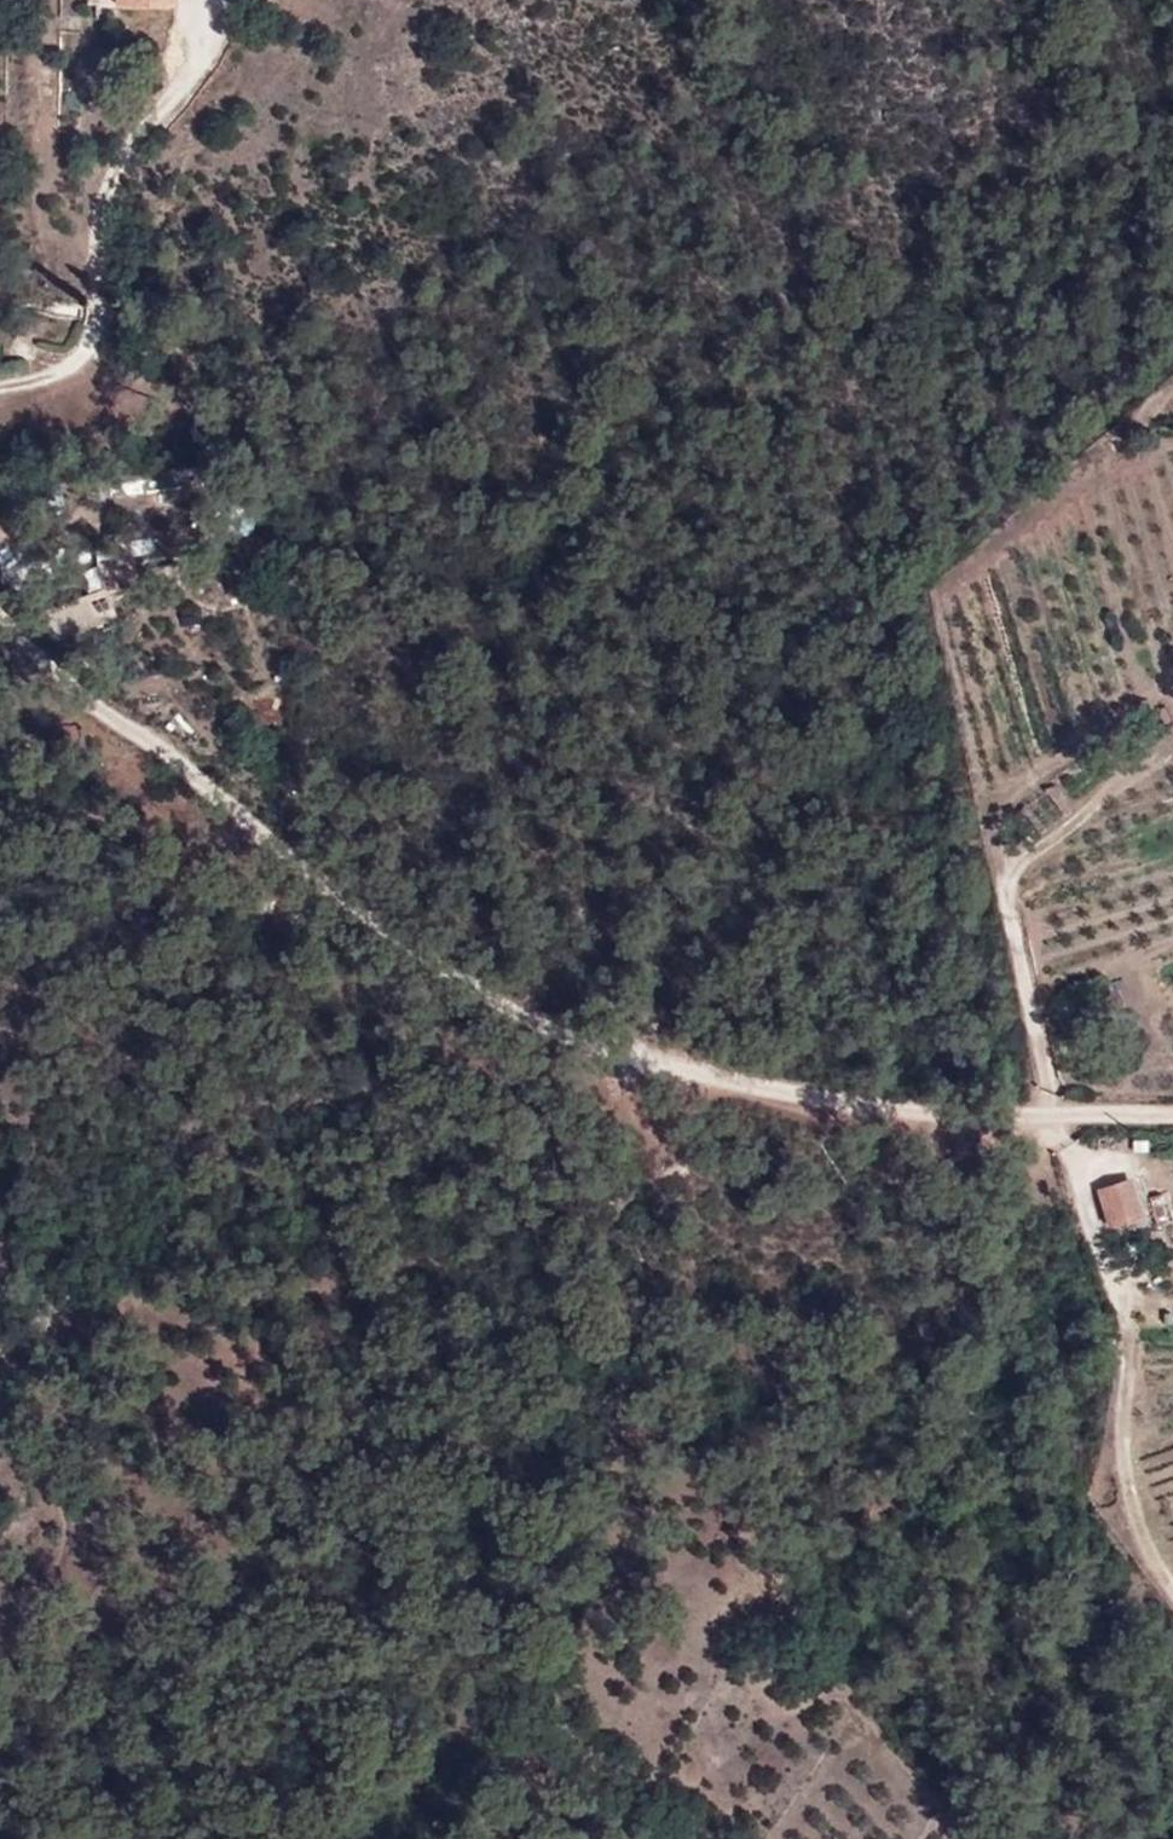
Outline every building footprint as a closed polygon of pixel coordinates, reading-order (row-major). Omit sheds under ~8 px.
[(120,6),(177,8),(177,0),(120,0),(120,6)] [(1139,1213),(1131,1182),(1101,1192),(1110,1221),(1139,1213)]
